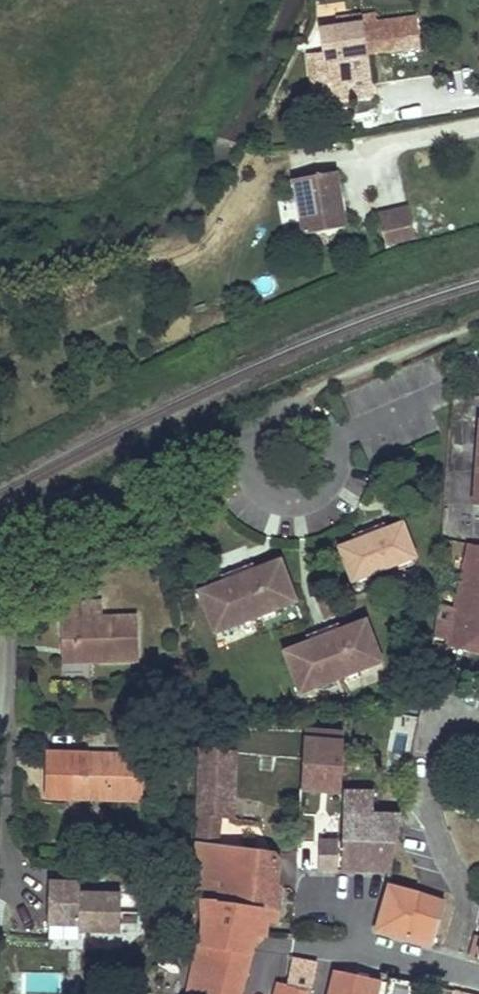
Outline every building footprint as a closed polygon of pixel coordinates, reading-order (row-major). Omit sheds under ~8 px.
[(310,56),(316,100),(354,95),(349,56),(419,47),(415,18),(375,23),(373,14),(356,16),(357,18),(321,23),(325,54),(310,56)] [(435,78),(415,80),(415,92),(436,91),(435,78)] [(332,175),(291,182),(301,237),(341,231),(336,200),(329,201),(328,193),(335,192),(332,175)] [(335,192),(328,193),(329,201),(336,200),(335,192)] [(406,212),(376,219),(382,246),(412,240),(406,212)] [(403,523),(340,547),(354,581),(416,557),(403,523)] [(468,544),(450,642),(478,650),(478,546),(468,544)] [(281,561),(200,592),(216,634),(297,604),(281,561)] [(101,604),(61,605),(61,621),(72,621),(73,655),(102,654),(102,666),(138,665),(137,622),(102,622),(101,604)] [(366,620),(284,652),(302,695),(383,663),(366,620)] [(72,621),(61,621),(61,647),(62,666),(102,666),(102,654),(73,655),(72,621)] [(342,744),(303,742),(299,792),(340,794),(342,744)] [(237,755),(201,751),(195,844),(208,844),(211,817),(234,820),(237,755)] [(71,796),(142,799),(144,756),(118,755),(118,763),(89,762),(89,755),(73,754),(72,778),(71,796)] [(118,763),(118,755),(89,755),(89,762),(118,763)] [(389,872),(399,816),(367,815),(368,794),(343,793),(340,871),(389,872)] [(337,843),(319,842),(317,870),(336,871),(337,843)] [(208,844),(195,844),(192,900),(201,901),(231,915),(266,922),(275,923),(278,888),(276,887),(277,878),(278,864),(272,854),(208,844)] [(442,904),(389,888),(376,931),(393,935),(431,945),(442,904)] [(120,895),(63,892),(62,898),(62,916),(79,917),(78,934),(118,936),(120,895)] [(141,896),(120,895),(118,936),(139,937),(141,896)] [(201,901),(202,930),(189,993),(238,993),(252,935),(230,929),(231,915),(201,901)] [(266,922),(231,915),(230,929),(252,935),(265,937),(265,933),(266,922)] [(79,917),(62,916),(61,933),(78,934),(79,917)] [(475,934),(469,955),(478,958),(478,935),(475,934)] [(292,960),(286,987),(310,992),(316,965),(295,960),(292,960)] [(335,971),(329,993),(376,993),(379,981),(362,977),(335,971)] [(415,983),(401,980),(397,993),(412,993),(415,983)]
